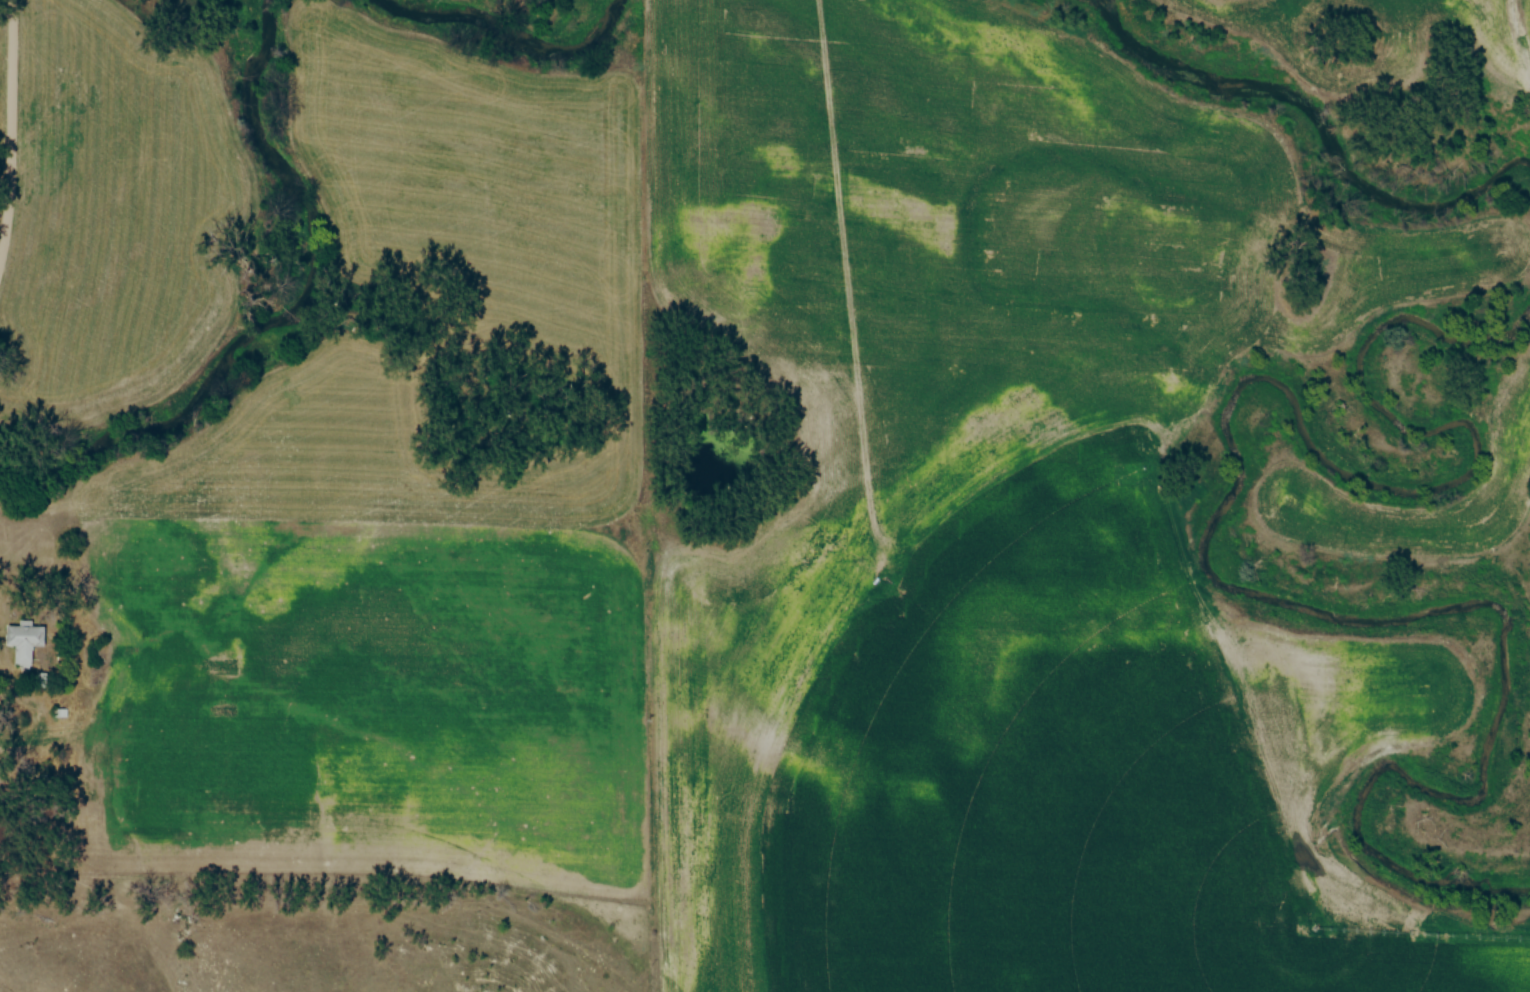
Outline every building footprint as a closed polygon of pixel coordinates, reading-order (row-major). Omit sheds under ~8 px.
[(6,647),(15,648),(15,668),(31,669),(32,647),(45,648),(45,627),(7,626),(6,647)] [(49,767),(33,767),(33,779),(49,779),(49,767)]
